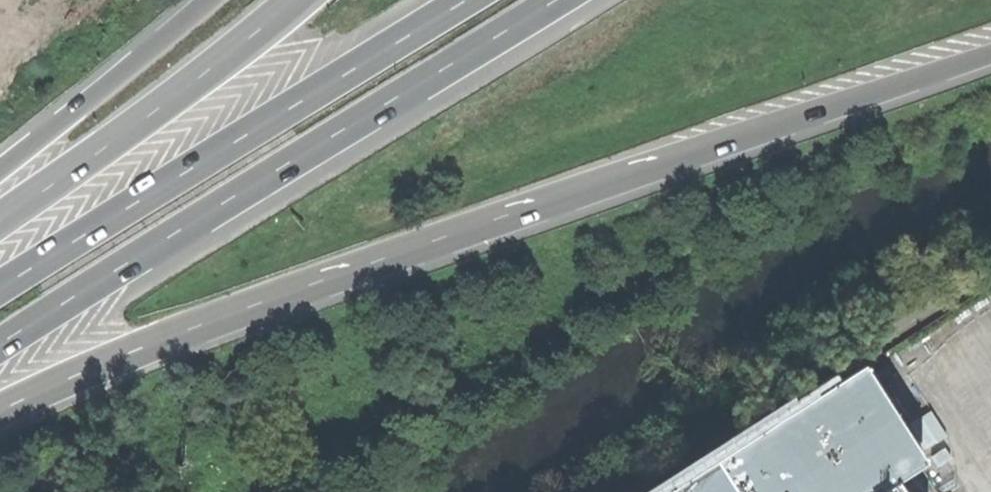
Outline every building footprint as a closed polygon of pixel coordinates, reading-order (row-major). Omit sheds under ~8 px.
[(887,491),(918,471),(854,372),(666,491),(888,491),(887,491)]
